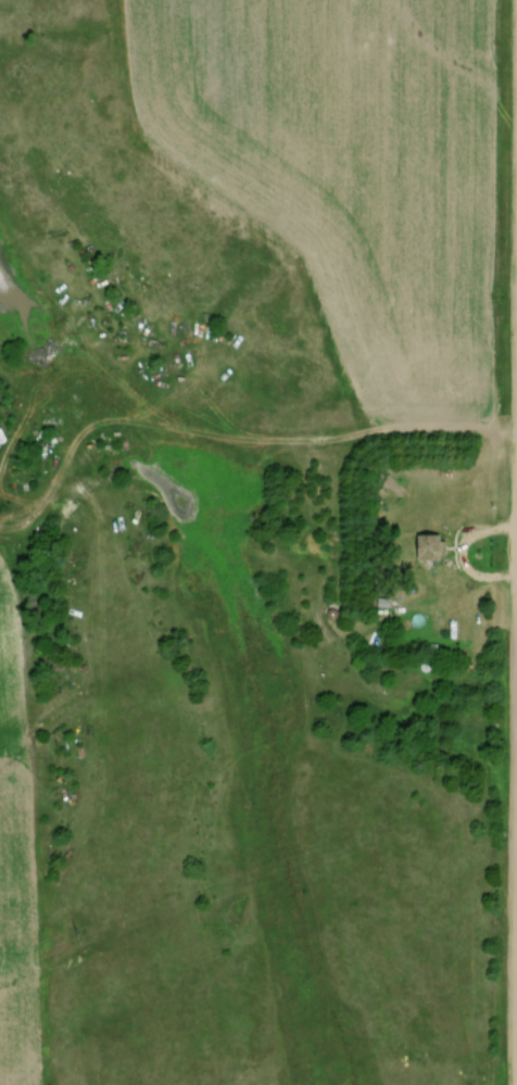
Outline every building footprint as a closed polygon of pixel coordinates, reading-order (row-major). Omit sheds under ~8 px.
[(410,560),(441,560),(441,535),(410,535),(410,560)]
